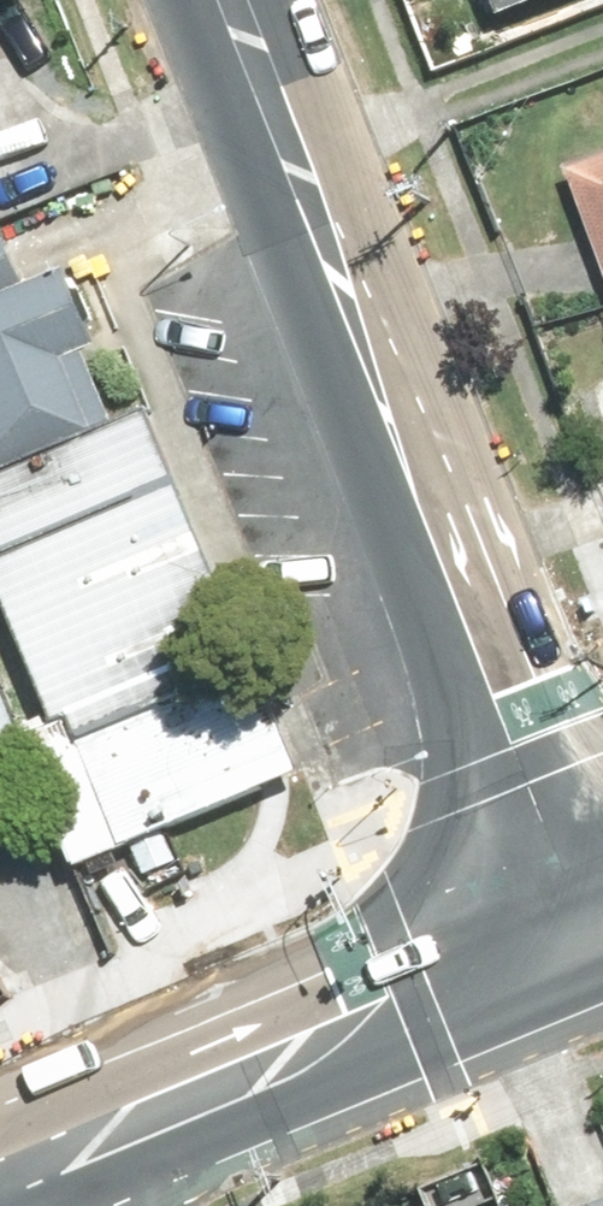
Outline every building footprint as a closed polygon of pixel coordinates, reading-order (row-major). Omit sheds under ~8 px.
[(481,37),(580,0),(468,0),(481,37)] [(560,170),(602,290),(602,155),(560,170)] [(0,242),(0,293),(18,286),(0,242)] [(18,286),(0,293),(0,471),(109,428),(78,349),(94,342),(64,268),(18,286)] [(137,417),(0,471),(0,571),(68,741),(239,673),(137,417)] [(36,939),(0,849),(0,954),(36,939)]
